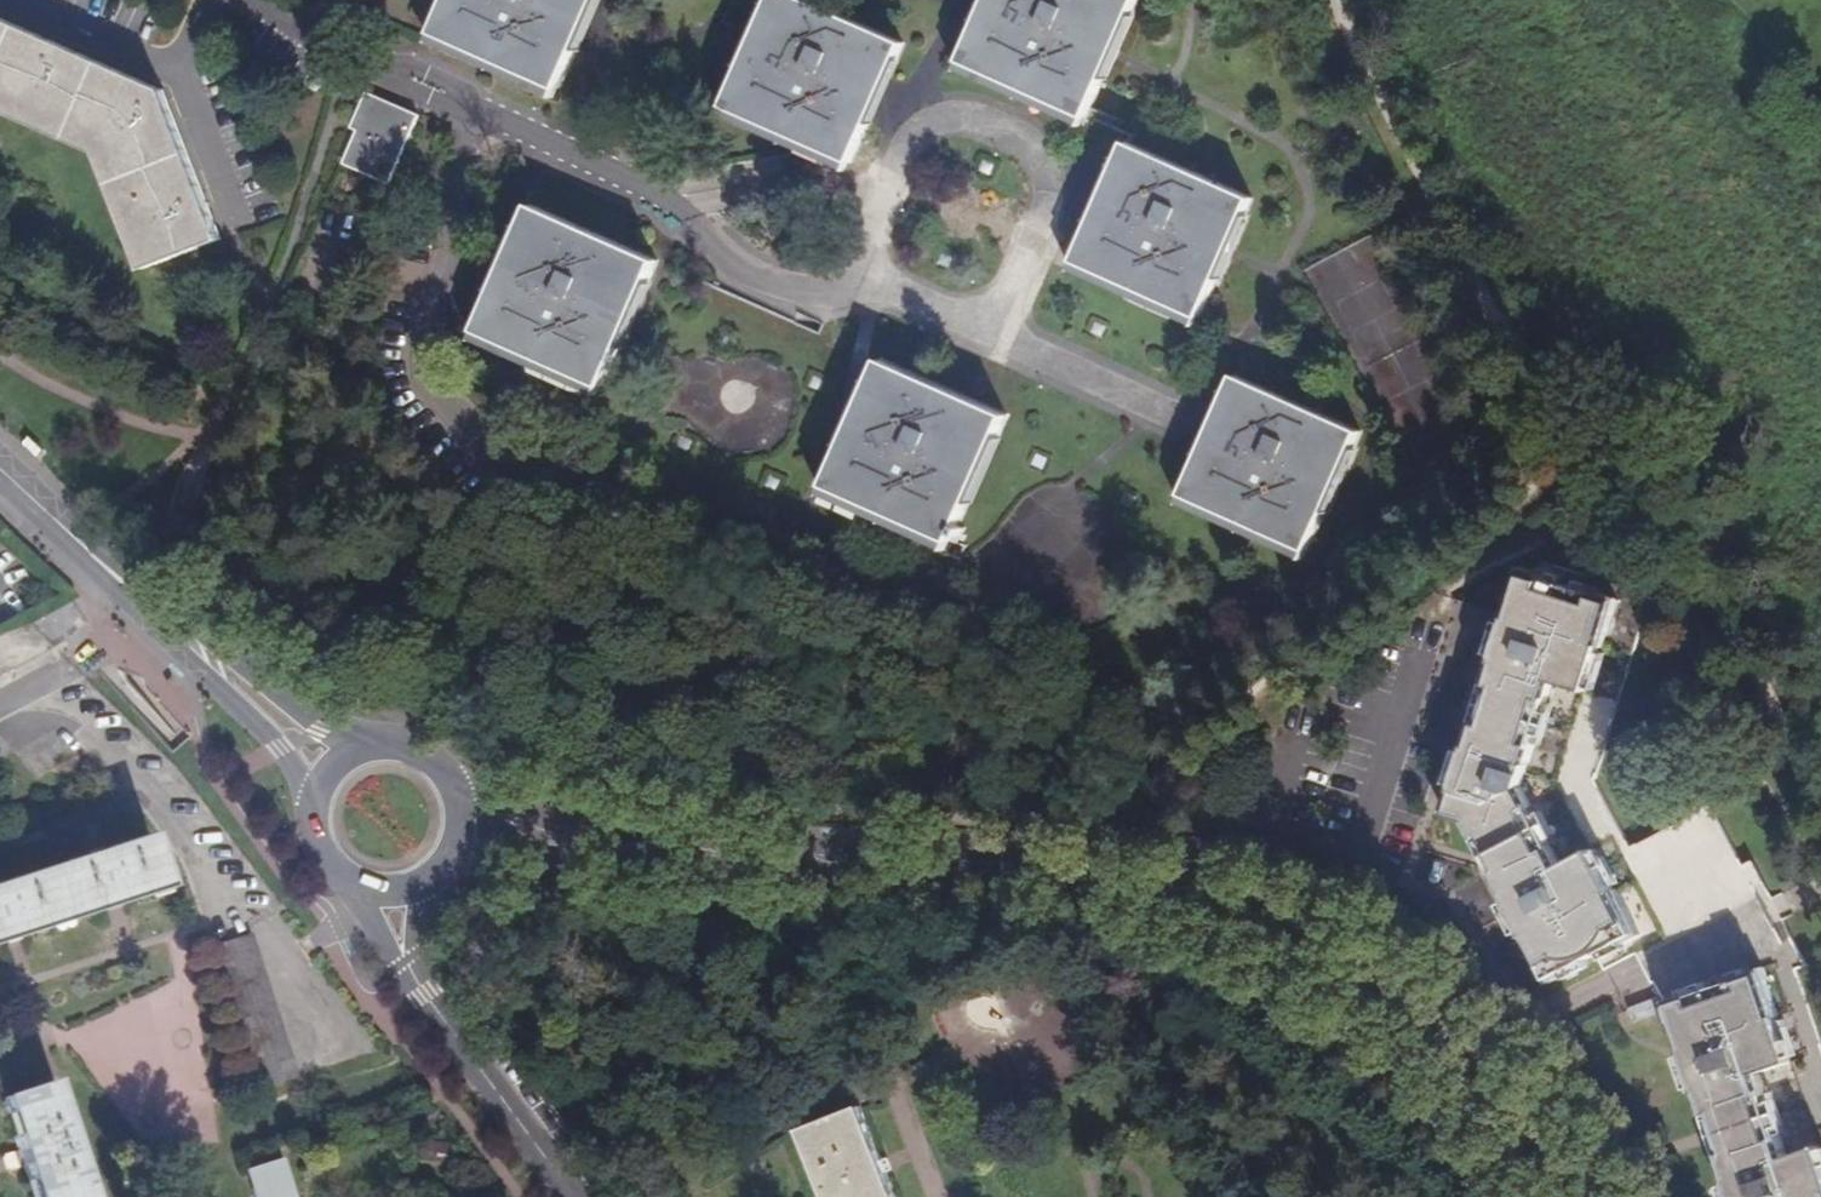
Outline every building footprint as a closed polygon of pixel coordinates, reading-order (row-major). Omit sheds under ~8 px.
[(440,34),(563,89),(602,0),(455,0),(440,34)] [(797,0),(778,0),(729,109),(854,166),(906,48),(797,0)] [(1134,0),(992,0),(964,63),(1090,119),(1140,3),(1134,0)] [(107,160),(154,282),(220,256),(163,109),(0,36),(0,113),(107,160)] [(364,100),(351,130),(356,133),(344,164),(390,184),(420,114),(396,105),(393,111),(364,100)] [(1258,206),(1134,151),(1082,267),(1207,323),(1258,206)] [(660,264),(537,208),(480,334),(603,390),(660,264)] [(1009,410),(886,355),(830,480),(954,535),(1009,410)] [(1367,427),(1242,372),(1190,489),(1314,545),(1367,427)] [(1637,597),(1615,589),(1615,592),(1591,585),(1586,582),(1563,575),(1564,571),(1543,565),(1527,612),(1530,614),(1528,616),(1516,653),(1515,657),(1511,656),(1506,674),(1509,680),(1512,681),(1512,686),(1501,717),(1500,720),(1495,720),(1488,723),(1483,741),(1486,743),(1484,745),(1470,785),(1470,788),(1466,787),(1460,806),(1477,813),(1483,827),(1493,830),(1497,829),(1498,832),(1513,863),(1515,867),(1511,869),(1508,877),(1515,892),(1521,890),(1522,893),(1539,930),(1536,932),(1560,980),(1578,971),(1576,967),(1598,956),(1610,950),(1633,940),(1634,942),(1652,932),(1631,889),(1626,888),(1625,884),(1608,851),(1605,846),(1575,861),(1536,781),(1552,736),(1566,697),(1572,677),(1603,686),(1605,681),(1617,646),(1619,642),(1623,642),(1637,597)] [(1563,575),(1586,582),(1588,576),(1566,568),(1564,571),(1563,575)] [(1615,592),(1615,589),(1616,586),(1594,578),(1591,585),(1615,592)] [(1516,653),(1528,616),(1522,614),(1509,651),(1516,653)] [(1625,649),(1617,646),(1605,681),(1613,684),(1625,649)] [(1501,717),(1512,686),(1503,683),(1492,714),(1501,717)] [(1573,700),(1566,697),(1552,736),(1560,738),(1573,700)] [(1470,785),(1484,745),(1477,743),(1464,782),(1470,785)] [(1712,811),(1627,846),(1651,905),(1700,885),(1688,858),(1697,854),(1701,864),(1716,858),(1708,838),(1721,832),(1712,811)] [(1513,863),(1498,832),(1489,837),(1504,867),(1513,863)] [(163,890),(145,834),(0,881),(0,943),(163,890)] [(1617,848),(1608,851),(1625,884),(1633,881),(1617,848)] [(1707,885),(1698,894),(1716,916),(1740,895),(1732,885),(1718,897),(1707,885)] [(1539,930),(1522,893),(1515,897),(1532,933),(1536,932),(1539,930)] [(292,1077),(247,933),(211,945),(255,1088),(292,1077)] [(1633,940),(1610,950),(1614,958),(1637,947),(1634,942),(1633,940)] [(1576,967),(1578,971),(1580,975),(1601,964),(1598,956),(1576,967)] [(1695,993),(1673,1001),(1689,1048),(1693,1048),(1694,1052),(1706,1088),(1707,1092),(1703,1094),(1709,1110),(1716,1115),(1720,1114),(1722,1116),(1733,1150),(1734,1154),(1730,1155),(1726,1164),(1732,1179),(1736,1179),(1738,1182),(1743,1196),(1820,1196),(1820,1151),(1795,1159),(1788,1138),(1781,1116),(1774,1094),(1767,1073),(1797,1063),(1796,1058),(1784,1023),(1782,1017),(1786,1015),(1770,969),(1748,976),(1749,980),(1728,986),(1715,990),(1697,997),(1695,993)] [(1726,978),(1728,986),(1749,980),(1748,976),(1746,971),(1726,978)] [(1694,989),(1695,993),(1697,997),(1715,990),(1713,982),(1694,989)] [(1665,997),(1637,1006),(1642,1021),(1670,1011),(1665,997)] [(1792,1021),(1784,1023),(1796,1058),(1804,1054),(1792,1021)] [(1706,1088),(1694,1052),(1686,1055),(1699,1090),(1706,1088)] [(51,1080),(0,1097),(32,1196),(88,1196),(51,1080)] [(1782,1093),(1774,1094),(1781,1116),(1788,1114),(1782,1093)] [(794,1121),(824,1196),(899,1196),(858,1095),(794,1121)] [(1788,1114),(1781,1116),(1788,1138),(1795,1135),(1788,1114)] [(1733,1150),(1722,1116),(1711,1119),(1722,1154),(1733,1150)] [(424,1143),(422,1161),(448,1165),(451,1146),(424,1143)] [(278,1159),(242,1169),(251,1196),(291,1196),(278,1159)] [(1738,1182),(1730,1186),(1734,1196),(1743,1196),(1738,1182)]
